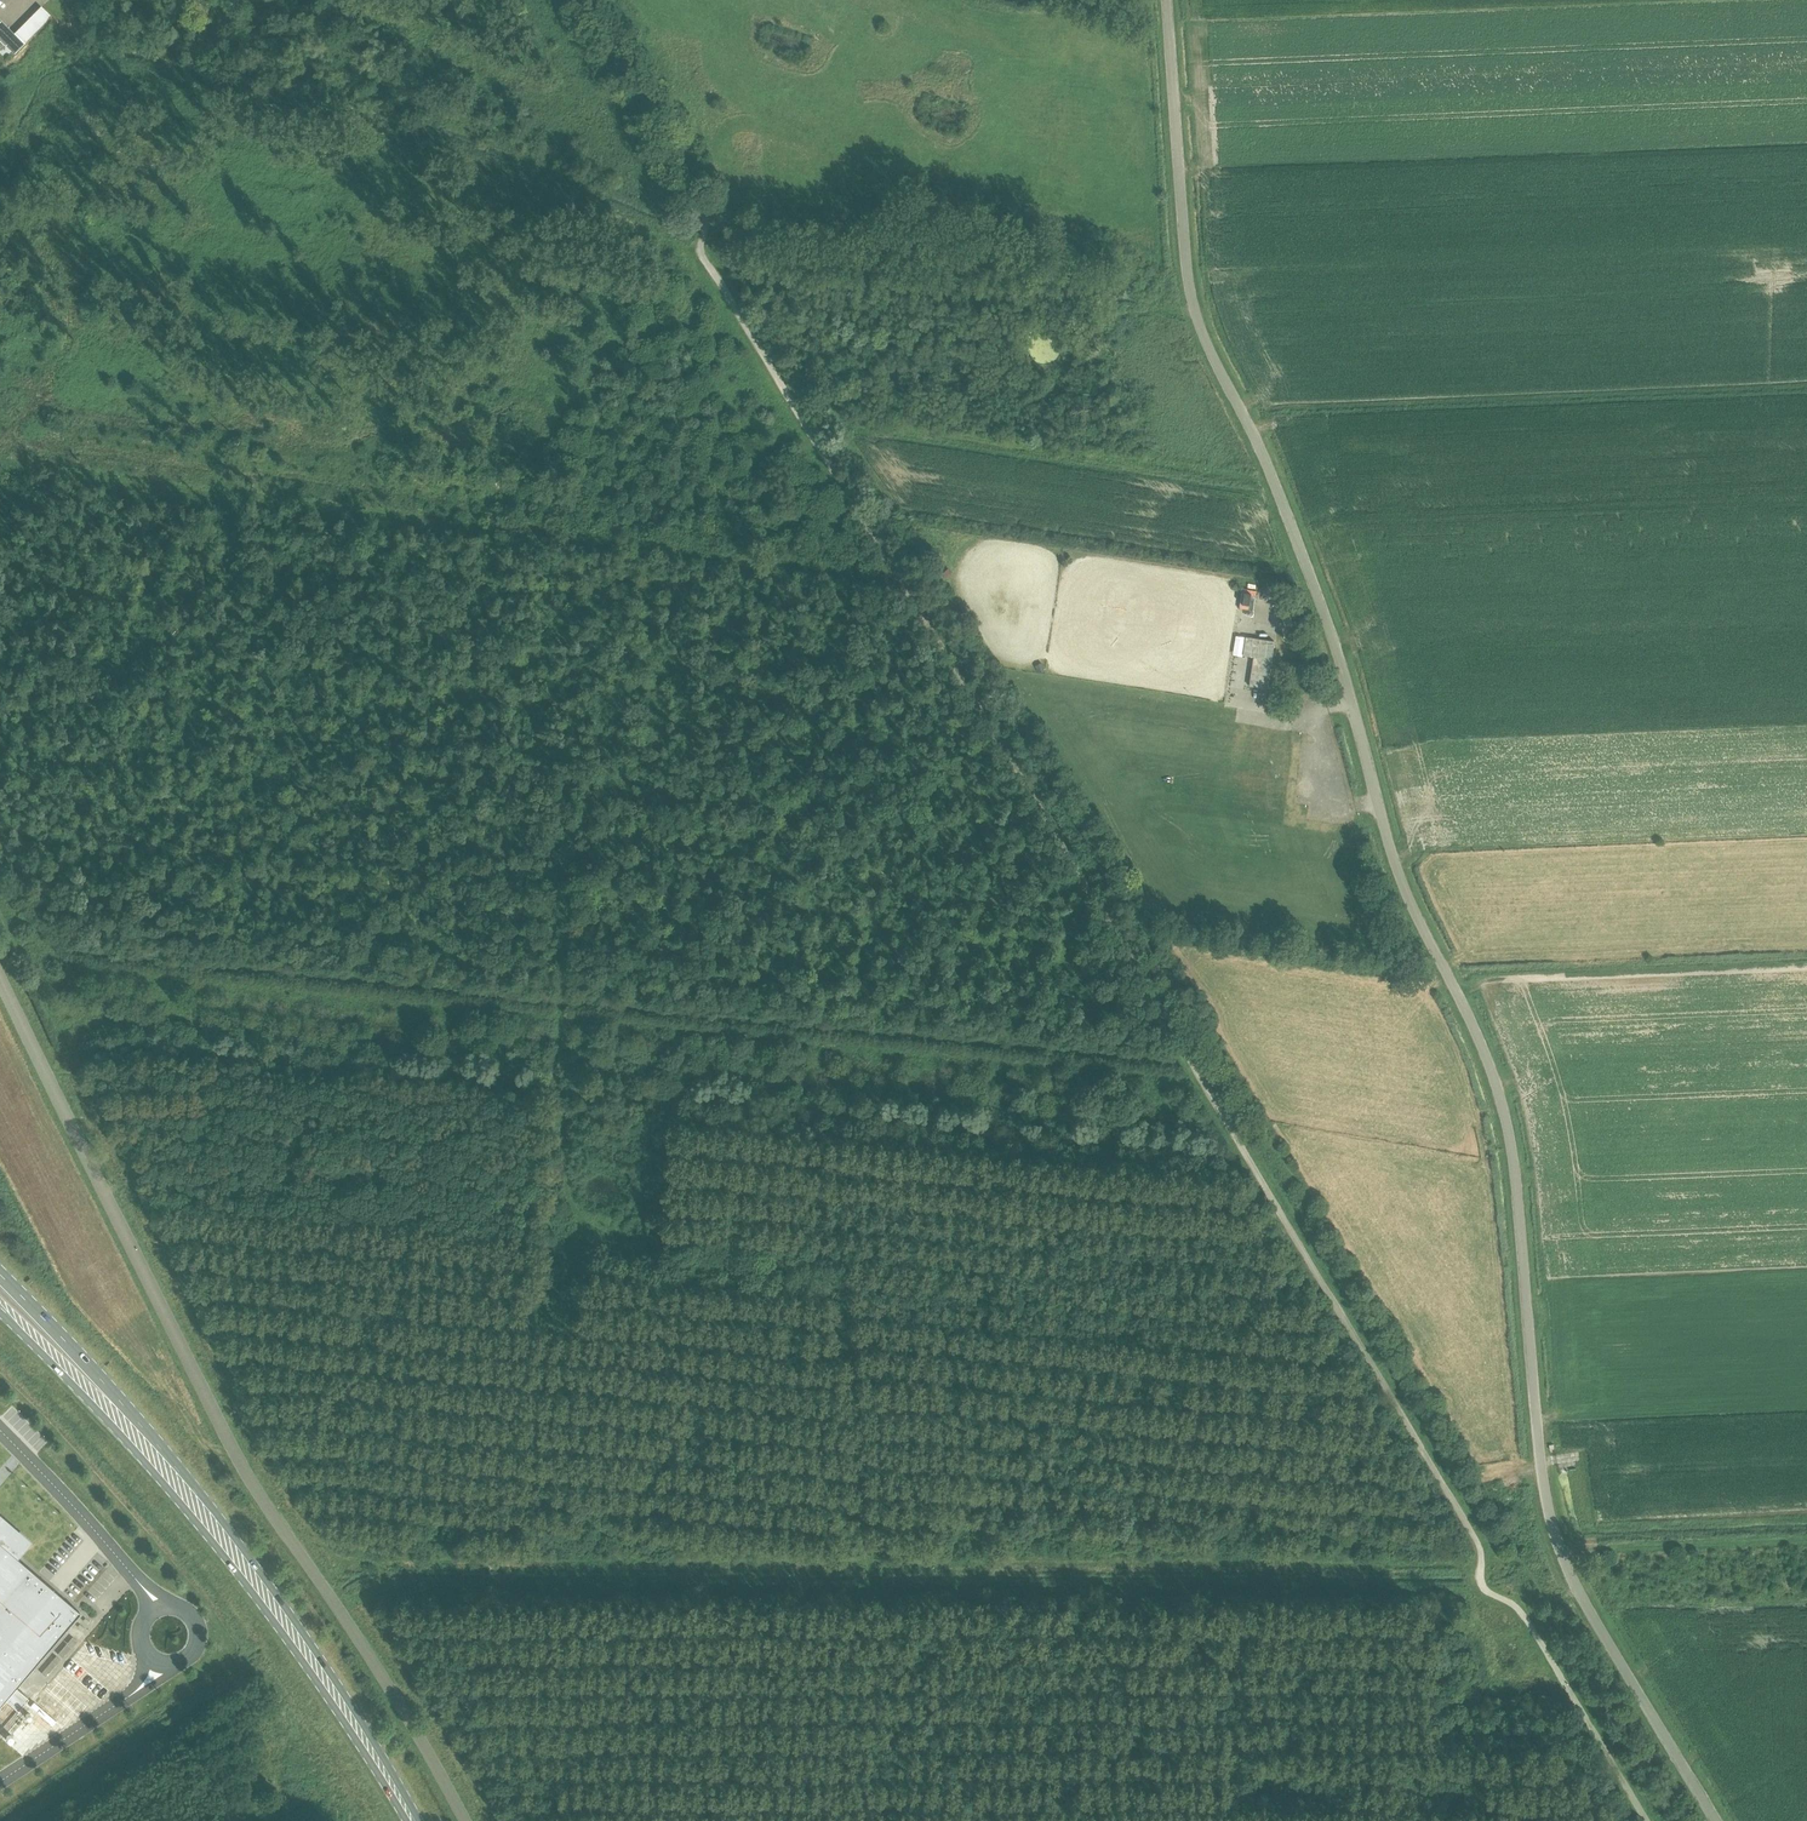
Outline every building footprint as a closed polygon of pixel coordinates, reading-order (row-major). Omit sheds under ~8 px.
[(16,32),(27,42),(54,15),(43,4),(16,32)] [(0,20),(0,39),(14,53),(24,44),(6,26),(0,20)] [(949,568),(944,573),(947,577),(953,573),(949,568)] [(1240,603),(1239,609),(1254,611),(1255,605),(1250,605),(1252,596),(1256,597),(1257,591),(1243,589),(1242,595),(1245,595),(1243,603),(1240,603)] [(1283,599),(1278,601),(1288,627),(1293,625),(1283,599)] [(1246,638),(1244,656),(1254,658),(1250,686),(1268,689),(1275,642),(1246,638)] [(1043,664),(1036,667),(1039,673),(1046,670),(1043,664)] [(5,1700),(18,1711),(29,1699),(16,1688),(80,1613),(13,1556),(15,1554),(16,1554),(26,1543),(0,1521),(0,1706),(5,1700)]
